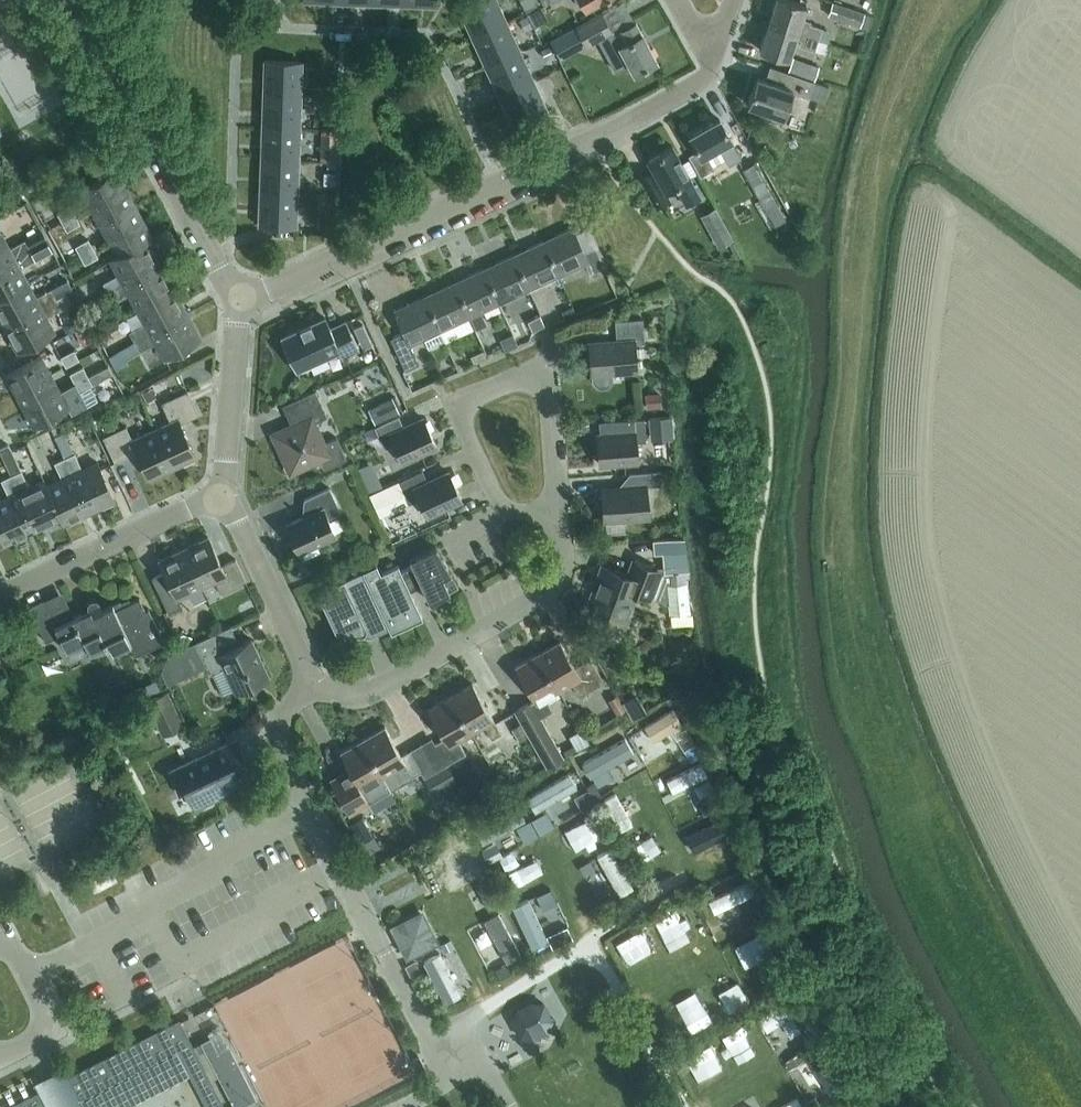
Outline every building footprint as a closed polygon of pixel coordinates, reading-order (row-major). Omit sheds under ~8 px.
[(458,7),(472,37),(506,21),(496,0),(472,0),(458,7)] [(528,13),(538,8),(533,0),(521,0),(528,13)] [(586,10),(603,0),(580,0),(586,10)] [(799,27),(806,5),(792,0),(775,0),(768,22),(818,39),(821,28),(807,23),(805,29),(799,27)] [(876,1),(873,0),(845,0),(844,6),(872,15),(876,1)] [(831,2),(827,15),(868,28),(872,15),(844,6),(831,2)] [(587,46),(601,38),(608,52),(606,53),(615,71),(629,63),(634,73),(657,61),(642,34),(636,23),(621,31),(622,31),(614,35),(601,12),(576,26),(587,46)] [(519,51),(506,21),(472,37),(485,67),(519,51)] [(788,59),(795,37),(802,39),(800,45),(824,53),(828,42),(818,39),(768,22),(759,50),(788,59)] [(576,28),(552,40),(558,53),(582,40),(576,28)] [(533,81),(519,51),(485,67),(499,96),(533,81)] [(814,79),(818,66),(793,57),(789,71),(814,79)] [(300,95),(301,62),(264,60),(263,94),(300,95)] [(766,80),(757,77),(748,105),(764,110),(761,118),(778,122),(780,115),(783,116),(792,91),(824,102),(829,86),(813,81),(812,81),(770,67),(766,80)] [(533,81),(499,96),(513,127),(547,111),(533,81)] [(300,95),(263,94),(262,126),(299,128),(300,95)] [(319,109),(318,127),(337,127),(337,109),(319,108),(319,109)] [(731,141),(732,141),(720,119),(690,136),(698,150),(688,156),(700,176),(715,169),(707,155),(720,147),(730,165),(741,159),(731,141)] [(299,128),(262,126),(261,159),(298,160),(299,128)] [(321,145),(320,161),(337,161),(338,146),(321,145)] [(690,178),(690,177),(673,146),(648,160),(654,169),(640,177),(656,205),(670,198),(666,191),(676,185),(687,205),(701,197),(690,178)] [(261,159),(260,192),(297,193),(298,160),(261,159)] [(774,226),(785,219),(752,163),(742,169),(774,226)] [(116,170),(81,189),(90,206),(125,187),(116,170)] [(90,206),(99,222),(134,204),(125,187),(90,206)] [(296,226),(297,193),(260,192),(259,225),(296,226)] [(99,222),(108,239),(143,220),(134,204),(99,222)] [(58,213),(62,222),(75,215),(70,206),(58,213)] [(75,215),(62,222),(67,230),(79,224),(75,215)] [(143,220),(108,239),(117,256),(146,240),(147,241),(152,238),(143,220)] [(595,248),(585,253),(573,227),(543,241),(558,275),(585,262),(590,273),(604,266),(595,248)] [(727,227),(714,235),(715,238),(720,246),(734,239),(729,230),(727,227)] [(25,241),(9,249),(1,234),(0,234),(0,266),(47,241),(41,229),(24,238),(25,241)] [(76,246),(80,255),(93,248),(88,240),(76,246)] [(146,240),(117,256),(111,259),(119,274),(103,283),(109,293),(160,265),(147,241),(146,240)] [(19,268),(53,250),(47,241),(0,266),(0,298),(27,283),(19,268)] [(558,275),(543,241),(513,255),(529,289),(558,275)] [(93,248),(80,255),(85,264),(98,257),(93,248)] [(529,289),(513,255),(483,268),(499,302),(529,289)] [(109,293),(114,302),(130,293),(138,308),(173,289),(160,265),(109,293)] [(477,329),(486,325),(480,311),(499,302),(483,268),(454,282),(469,316),(470,316),(477,329)] [(68,280),(51,290),(56,297),(73,288),(68,280)] [(424,296),(440,330),(469,316),(454,282),(424,296)] [(27,283),(0,298),(0,317),(5,327),(56,299),(56,297),(51,290),(35,298),(27,283)] [(138,308),(146,323),(130,332),(135,341),(186,314),(173,289),(138,308)] [(423,338),(428,348),(444,340),(440,330),(424,296),(394,310),(404,331),(390,338),(404,370),(406,369),(419,363),(410,343),(423,338)] [(46,317),(62,309),(56,299),(5,327),(19,352),(54,333),(46,317)] [(140,351),(156,342),(165,358),(200,338),(186,314),(135,341),(135,342),(127,346),(131,354),(140,350),(140,351)] [(532,332),(544,326),(539,314),(527,320),(532,332)] [(330,329),(325,317),(282,337),(297,370),(339,351),(342,358),(359,350),(346,322),(330,329)] [(617,339),(588,341),(591,375),(591,378),(592,381),(593,383),(594,384),(597,386),(599,387),(601,387),(604,387),(606,386),(608,385),(609,384),(610,382),(611,380),(612,378),(612,376),(611,374),(637,372),(635,343),(645,342),(643,319),(615,321),(617,339)] [(368,334),(363,324),(354,328),(359,338),(368,334)] [(512,332),(500,337),(506,349),(518,344),(512,332)] [(110,355),(121,349),(115,338),(103,344),(110,355)] [(61,357),(66,366),(79,359),(74,350),(61,357)] [(120,350),(107,357),(115,371),(128,363),(125,359),(120,350)] [(473,363),(486,358),(482,350),(470,355),(473,363)] [(448,356),(435,362),(442,376),(455,369),(448,356)] [(16,393),(51,374),(41,357),(7,375),(16,393)] [(411,377),(423,372),(419,363),(406,369),(411,377)] [(70,374),(75,382),(88,376),(83,367),(70,374)] [(59,391),(51,374),(16,393),(25,409),(59,391)] [(88,376),(75,382),(80,391),(92,384),(88,376)] [(152,387),(141,392),(146,402),(157,396),(152,387)] [(290,474),(320,460),(324,469),(347,459),(338,441),(326,446),(315,422),(327,416),(315,390),(282,405),(291,425),(272,433),(290,474)] [(69,408),(59,391),(25,409),(34,426),(69,408)] [(187,391),(162,403),(171,421),(155,429),(173,467),(196,456),(180,422),(198,414),(187,391)] [(660,394),(644,395),(645,407),(661,406),(660,394)] [(393,397),(368,408),(376,426),(399,415),(401,414),(393,397)] [(404,428),(399,415),(376,426),(374,427),(385,449),(394,445),(401,461),(436,445),(424,419),(404,428)] [(671,416),(648,418),(651,440),(673,437),(671,416)] [(613,420),(615,433),(597,435),(599,463),(638,460),(636,442),(646,441),(644,417),(613,420)] [(104,437),(115,462),(137,452),(149,478),(173,467),(155,429),(132,439),(126,426),(104,437)] [(0,448),(0,451),(6,464),(9,469),(12,476),(21,471),(18,464),(16,459),(9,444),(0,448)] [(70,444),(60,449),(65,458),(74,454),(70,444)] [(98,463),(82,470),(74,454),(65,458),(89,511),(115,499),(98,463)] [(63,479),(48,486),(47,486),(61,517),(63,523),(89,511),(65,458),(55,463),(63,479)] [(422,470),(398,481),(408,504),(419,499),(426,515),(462,499),(449,472),(428,482),(422,470)] [(21,471),(12,476),(36,528),(61,517),(47,486),(48,486),(45,480),(29,487),(21,471)] [(601,489),(602,493),(598,497),(599,504),(603,507),(604,521),(649,517),(646,486),(662,484),(661,471),(630,473),(631,486),(601,489)] [(377,473),(363,479),(369,492),(383,486),(377,473)] [(9,497),(0,501),(0,517),(11,540),(36,528),(12,476),(2,480),(9,497)] [(304,500),(311,514),(286,525),(299,552),(336,534),(328,518),(340,512),(329,488),(304,500)] [(11,540),(0,517),(0,545),(11,540)] [(235,558),(221,565),(208,537),(184,549),(202,587),(215,580),(220,592),(246,580),(235,558)] [(672,538),(660,539),(663,571),(675,570),(677,582),(686,581),(688,581),(687,578),(690,577),(686,537),(672,538)] [(457,584),(435,545),(409,557),(413,566),(401,571),(398,565),(381,573),(377,564),(326,588),(330,596),(321,601),(336,632),(360,635),(362,634),(363,634),(364,633),(365,632),(366,631),(366,630),(366,629),(366,628),(365,626),(375,622),(380,631),(389,627),(391,632),(423,617),(410,591),(423,585),(430,601),(457,584)] [(164,572),(152,577),(169,613),(182,607),(178,598),(202,587),(184,549),(159,560),(164,572)] [(585,611),(625,625),(637,593),(651,598),(660,572),(632,561),(627,575),(601,566),(585,611)] [(677,582),(666,583),(670,614),(690,612),(686,581),(677,582)] [(88,607),(89,610),(74,617),(62,592),(44,600),(30,607),(46,641),(59,635),(66,651),(84,642),(89,652),(107,644),(112,654),(130,645),(135,655),(164,641),(149,609),(145,610),(140,598),(123,606),(120,601),(102,609),(99,602),(98,601),(98,600),(97,599),(95,599),(94,598),(92,599),(90,599),(89,600),(88,601),(87,603),(87,604),(87,606),(88,607)] [(235,647),(232,641),(236,639),(230,626),(195,642),(210,675),(225,668),(236,693),(269,677),(251,639),(235,647)] [(189,645),(192,635),(180,631),(177,641),(189,645)] [(579,696),(588,690),(603,681),(590,658),(575,667),(560,641),(538,654),(558,689),(571,682),(579,696)] [(515,667),(544,716),(553,710),(545,697),(558,689),(538,654),(515,667)] [(492,738),(501,733),(473,684),(450,696),(471,732),(484,725),(492,738)] [(163,736),(183,726),(166,691),(147,700),(163,736)] [(618,694),(608,700),(617,714),(627,709),(623,702),(618,694)] [(444,738),(434,744),(446,765),(466,753),(458,740),(471,732),(450,696),(428,709),(444,738)] [(656,734),(684,717),(674,699),(645,717),(656,734)] [(546,766),(559,759),(531,711),(519,718),(546,766)] [(519,741),(527,736),(519,723),(511,728),(519,741)] [(409,751),(402,755),(385,726),(363,739),(391,789),(421,772),(409,751)] [(613,777),(624,771),(616,758),(629,751),(621,736),(583,757),(591,772),(606,765),(613,777)] [(239,787),(232,773),(233,763),(245,757),(236,739),(171,770),(183,797),(189,795),(195,808),(239,787)] [(350,812),(391,789),(363,739),(341,752),(350,768),(331,779),(350,812)] [(675,762),(684,797),(703,792),(694,757),(675,762)] [(548,822),(597,796),(578,762),(530,788),(548,822)] [(437,771),(445,786),(456,780),(447,765),(437,771)] [(445,786),(437,771),(424,778),(433,793),(445,786)] [(618,787),(605,795),(623,825),(636,817),(618,787)] [(484,836),(528,815),(520,798),(476,819),(484,836)] [(363,816),(350,823),(359,841),(372,834),(363,816)] [(715,860),(730,854),(713,817),(699,823),(715,860)] [(365,850),(378,843),(374,836),(361,843),(365,850)] [(620,888),(636,878),(612,840),(597,849),(620,888)] [(536,944),(553,936),(531,890),(514,898),(536,944)] [(489,963),(523,949),(505,905),(471,919),(489,963)] [(398,936),(404,947),(416,951),(435,941),(421,914),(402,924),(398,936)] [(629,960),(656,945),(642,921),(616,935),(629,960)] [(752,962),(774,952),(763,927),(741,937),(752,962)] [(740,977),(721,986),(731,1005),(750,996),(740,977)] [(803,983),(760,1010),(769,1024),(812,997),(803,983)] [(699,985),(675,1000),(692,1028),(716,1013),(699,985)] [(547,994),(514,998),(519,1031),(551,1027),(547,994)] [(774,1025),(786,1047),(812,1033),(799,1011),(774,1025)] [(728,1029),(740,1048),(759,1036),(747,1017),(728,1029)] [(179,1021),(10,1106),(84,1106),(79,1098),(179,1047),(210,1106),(223,1106),(179,1021)] [(211,1036),(202,1041),(235,1106),(239,1106),(254,1099),(227,1046),(218,1051),(211,1036)] [(829,1040),(799,1054),(809,1076),(820,1071),(829,1090),(848,1081),(829,1040)] [(736,1106),(761,1106),(756,1097),(736,1106)]
